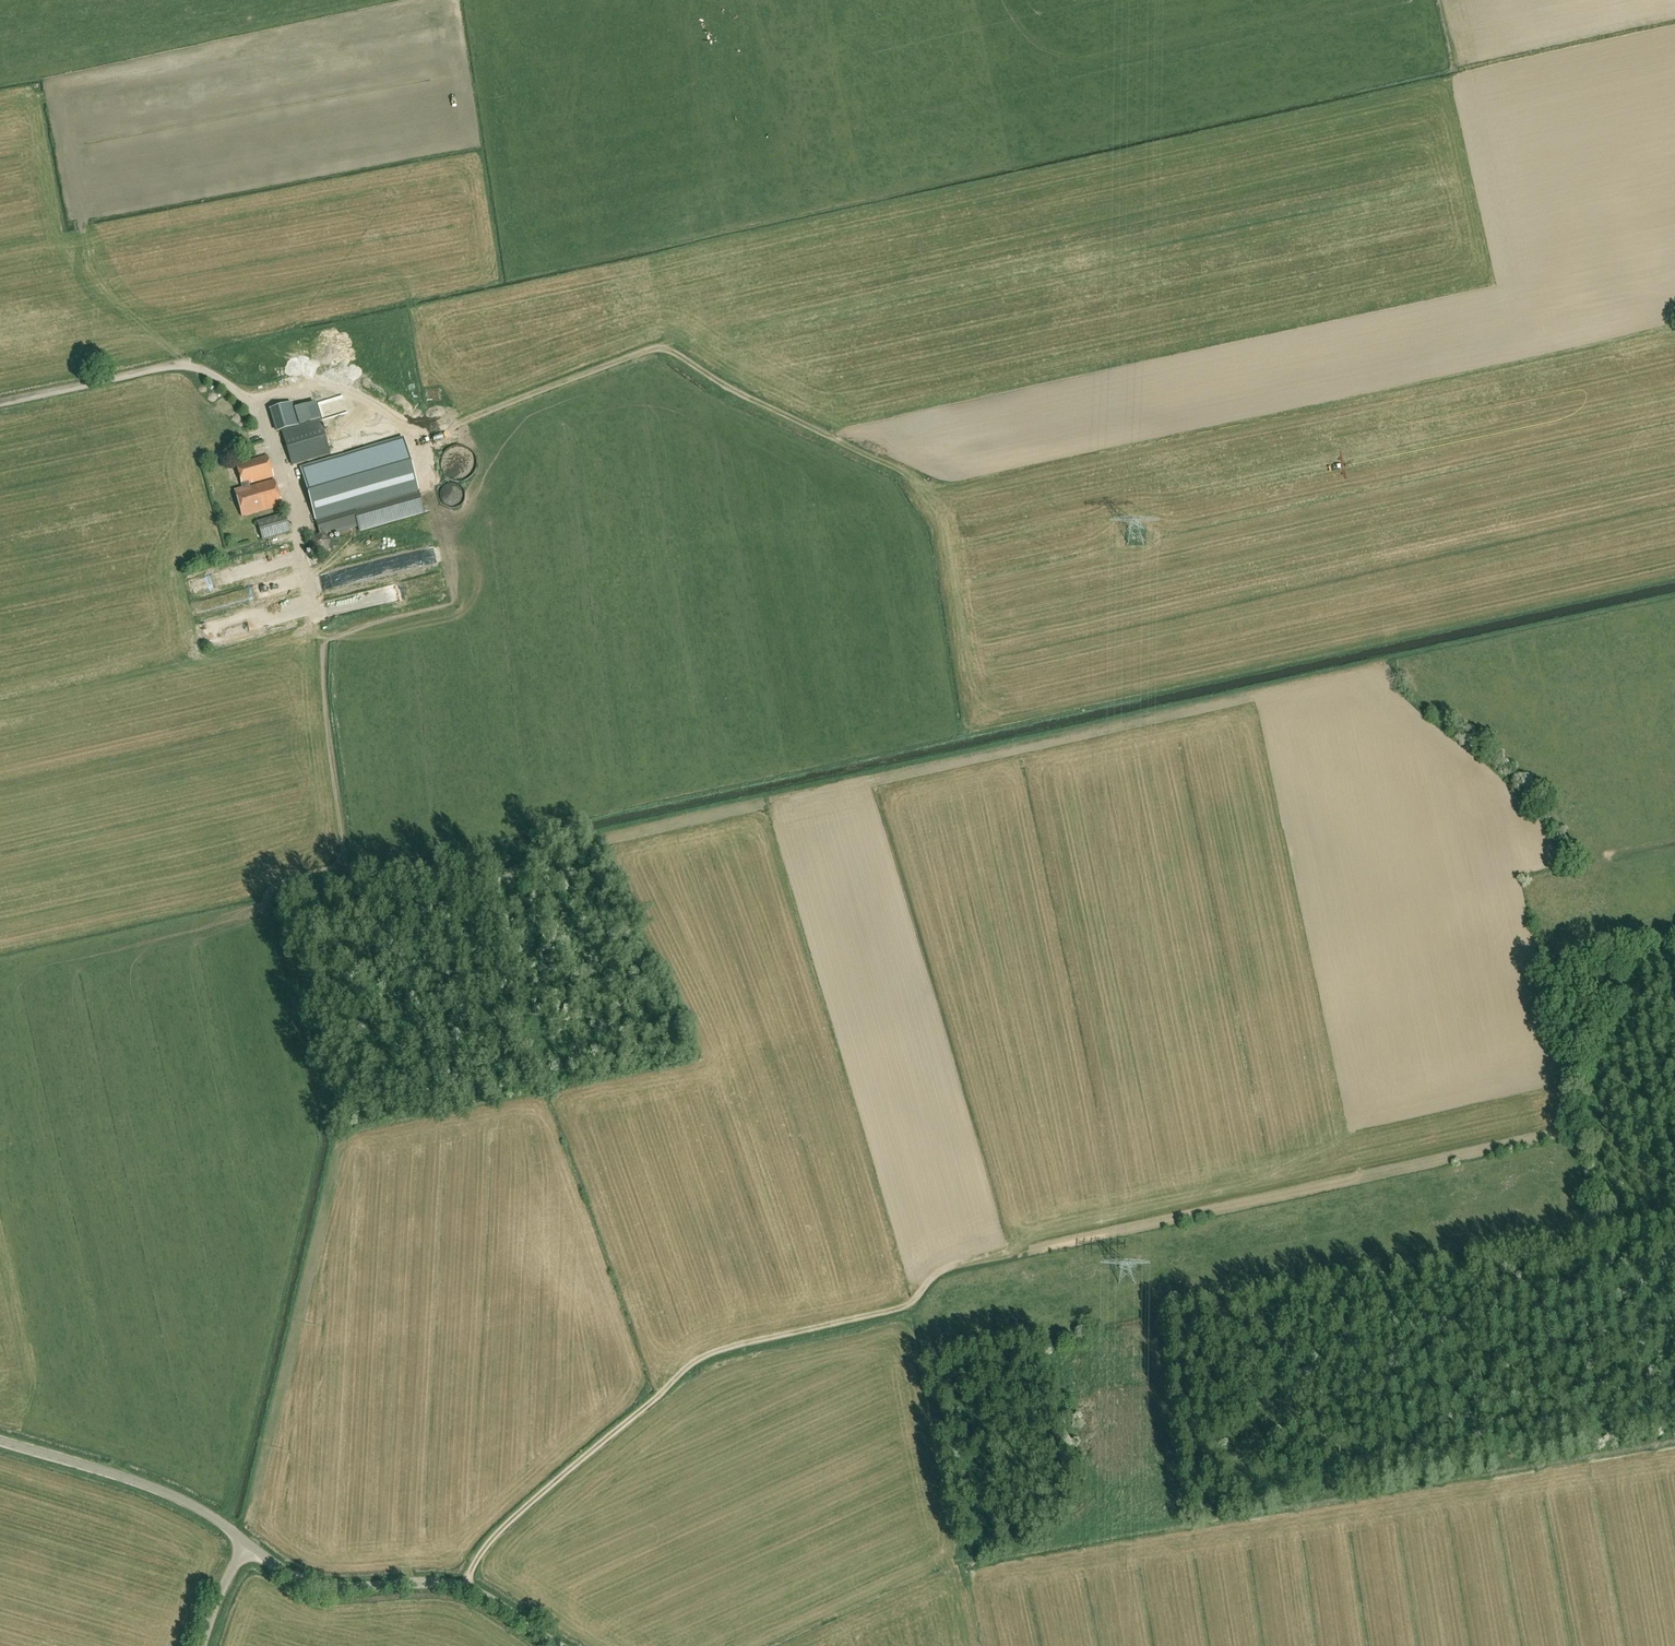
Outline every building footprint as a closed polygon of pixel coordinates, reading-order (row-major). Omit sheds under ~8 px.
[(321,421),(282,433),(292,465),(330,453),(321,421)] [(267,456),(235,465),(242,489),(235,491),(242,517),(282,506),(274,480),(249,487),(248,484),(273,477),(267,456)] [(359,531),(424,512),(408,457),(343,476),(344,481),(307,491),(320,536),(358,526),(359,531)] [(284,514),(257,522),(262,539),(289,531),(284,514)] [(437,550),(332,571),(335,583),(440,562),(437,550)] [(229,567),(195,576),(199,589),(232,580),(229,567)] [(229,604),(242,599),(238,590),(225,595),(229,604)]
